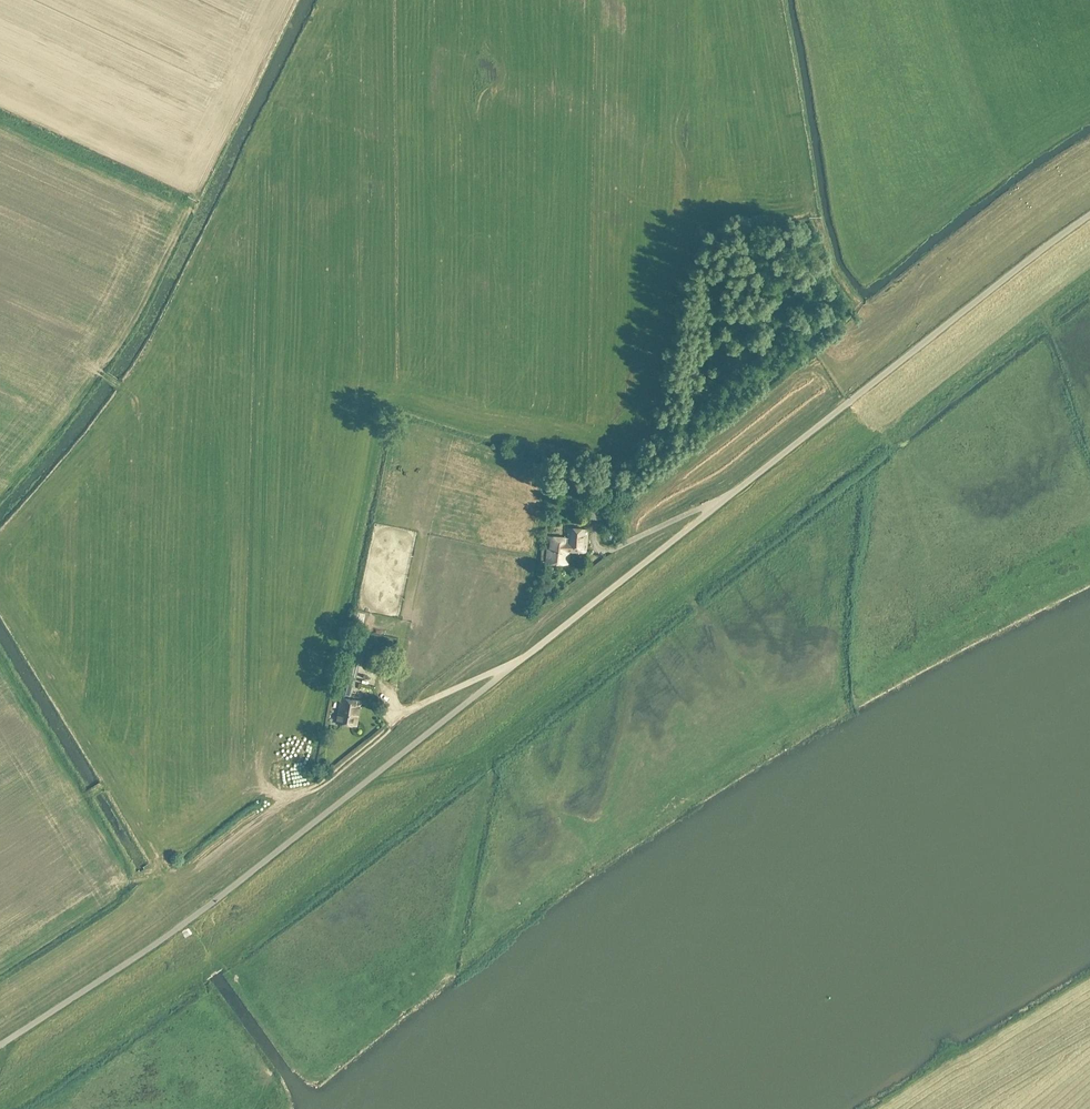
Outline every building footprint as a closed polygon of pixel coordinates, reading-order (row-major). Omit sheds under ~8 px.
[(586,552),(587,528),(567,527),(567,537),(548,536),(548,540),(551,541),(550,548),(547,548),(546,563),(567,564),(569,552),(586,552)] [(363,622),(352,620),(350,627),(361,629),(363,622)] [(362,649),(346,645),(339,679),(354,682),(362,649)] [(338,680),(336,691),(349,694),(352,683),(338,680)] [(356,726),(360,701),(341,698),(336,723),(356,726)]
